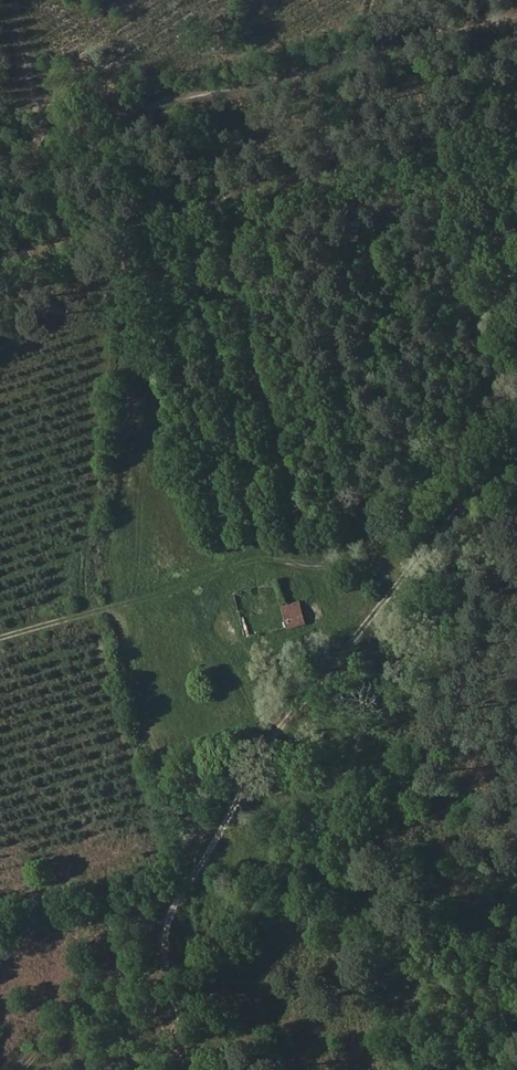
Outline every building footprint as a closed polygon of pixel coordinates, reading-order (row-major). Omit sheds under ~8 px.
[(301,600),(281,604),(286,628),(306,625),(301,600)]
